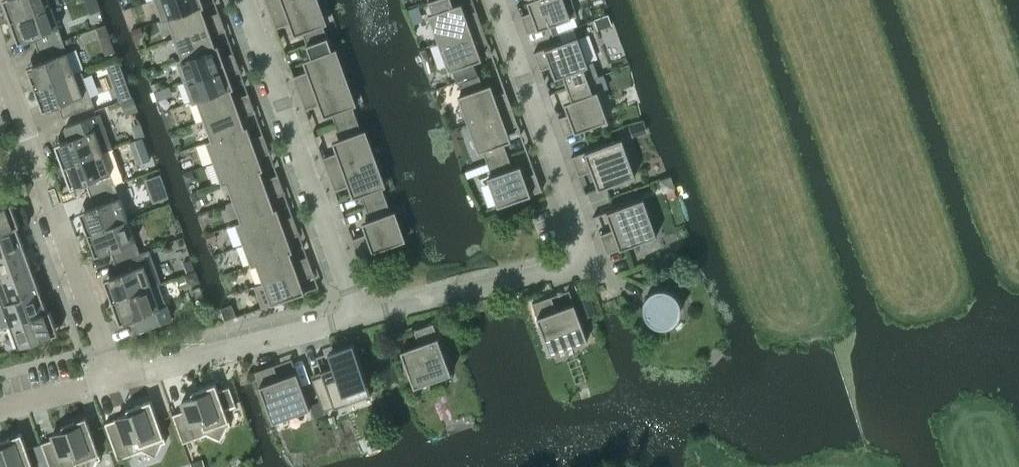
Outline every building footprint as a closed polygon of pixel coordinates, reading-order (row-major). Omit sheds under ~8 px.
[(11,20),(51,5),(60,2),(59,0),(3,0),(11,20)] [(163,18),(167,16),(168,17),(202,5),(200,0),(156,0),(163,18)] [(270,11),(292,3),(300,0),(266,0),(270,11)] [(270,11),(276,28),(291,22),(295,33),(302,30),(307,43),(328,36),(324,23),(327,22),(319,0),(300,0),(292,3),(270,11)] [(439,42),(483,26),(477,9),(466,13),(462,2),(454,5),(452,0),(429,0),(433,12),(429,14),(439,42)] [(521,15),(527,33),(545,26),(567,19),(571,17),(577,15),(572,0),(528,0),(532,11),(521,15)] [(51,5),(11,20),(19,42),(34,37),(38,49),(63,39),(51,5)] [(168,17),(175,38),(209,25),(223,21),(220,11),(206,16),(202,5),(168,17)] [(177,58),(177,59),(216,46),(212,35),(226,30),(223,21),(209,25),(175,38),(182,56),(177,58)] [(449,69),(453,68),(458,81),(479,73),(474,60),(482,58),(478,47),(489,43),(483,26),(439,42),(449,69)] [(534,52),(540,70),(552,65),(555,76),(563,74),(568,87),(588,79),(584,66),(588,65),(578,35),(573,37),(534,52)] [(304,59),(308,70),(293,76),(299,92),(347,75),(337,47),(333,49),(328,36),(307,43),(312,56),(304,59)] [(42,60),(27,66),(35,88),(76,73),(63,39),(38,49),(42,60)] [(177,59),(185,80),(238,61),(234,52),(220,57),(216,46),(177,59)] [(185,80),(192,100),(231,87),(227,76),(241,71),(238,61),(185,80)] [(76,73),(35,88),(43,110),(58,104),(63,117),(95,105),(82,71),(76,73)] [(479,73),(458,81),(463,94),(458,95),(468,123),(513,107),(507,91),(495,95),(491,84),(484,86),(479,73)] [(299,92),(305,109),(320,103),(324,114),(331,112),(336,125),(357,117),(353,104),(356,103),(347,75),(299,92)] [(569,113),(558,117),(564,135),(607,119),(597,90),(593,92),(588,79),(568,87),(572,100),(565,102),(569,113)] [(126,82),(113,87),(119,101),(131,96),(126,82)] [(198,100),(205,119),(252,102),(249,93),(235,98),(231,87),(192,100),(193,102),(198,100)] [(207,139),(207,141),(211,139),(246,127),(242,116),(256,111),(252,102),(205,119),(211,138),(207,139)] [(478,151),(483,149),(488,162),(509,155),(504,142),(511,139),(507,128),(519,124),(513,107),(468,123),(478,151)] [(55,143),(63,165),(103,151),(104,151),(113,148),(100,113),(66,125),(70,138),(55,143)] [(334,140),(338,151),(322,157),(328,173),(351,165),(376,156),(366,129),(362,130),(357,117),(336,125),(341,138),(334,140)] [(207,141),(214,161),(267,143),(264,133),(250,138),(246,127),(211,139),(207,141)] [(571,156),(578,175),(592,170),(599,188),(635,175),(621,138),(571,156)] [(214,161),(222,181),(227,180),(260,168),(257,157),(270,152),(267,143),(214,161)] [(86,182),(90,193),(115,184),(104,151),(103,151),(63,165),(71,187),(86,182)] [(509,155),(488,162),(492,175),(488,176),(498,206),(503,204),(542,189),(536,172),(525,176),(521,165),(513,168),(509,155)] [(351,165),(328,173),(334,190),(349,185),(353,196),(361,193),(366,206),(387,198),(382,186),(386,184),(376,156),(351,165)] [(227,181),(234,200),(282,183),(278,174),(264,179),(260,168),(227,180),(222,181),(222,183),(227,181)] [(236,221),(236,222),(240,221),(275,209),(271,198),(285,193),(282,183),(234,200),(241,219),(236,221)] [(80,211),(88,233),(128,218),(115,184),(90,193),(95,205),(80,211)] [(607,210),(613,229),(600,234),(607,253),(657,234),(643,197),(607,210)] [(363,222),(367,233),(351,238),(358,256),(406,239),(395,210),(391,211),(387,198),(366,206),(370,219),(363,222)] [(0,206),(0,231),(17,225),(17,226),(20,225),(12,202),(0,206)] [(236,222),(244,243),(296,224),(293,215),(279,220),(275,209),(240,221),(236,222)] [(111,249),(115,261),(140,252),(128,218),(88,233),(96,255),(111,249)] [(244,243),(251,263),(255,262),(290,249),(286,238),(300,233),(296,224),(244,243)] [(0,231),(0,256),(25,247),(17,226),(17,225),(0,231)] [(0,256),(0,280),(33,268),(25,247),(0,256)] [(112,301),(159,283),(161,282),(149,249),(140,252),(115,261),(119,273),(104,278),(112,301)] [(257,263),(264,282),(312,265),(308,255),(294,260),(290,249),(255,262),(251,263),(252,265),(257,263)] [(254,285),(262,307),(305,291),(301,279),(315,274),(312,265),(264,282),(254,285)] [(40,289),(33,268),(0,280),(0,304),(40,289)] [(172,318),(159,283),(112,301),(120,322),(135,317),(140,329),(172,318)] [(650,290),(641,308),(642,309),(642,311),(643,314),(644,315),(645,317),(646,318),(648,320),(651,322),(652,323),(654,324),(657,325),(660,325),(663,325),(667,324),(670,322),(672,320),(673,319),(675,318),(676,315),(678,312),(678,311),(679,309),(679,308),(679,306),(679,304),(679,303),(678,301),(677,298),(677,297),(676,295),(674,293),(671,291),(670,290),(667,288),(664,287),(660,287),(657,287),(656,288),(652,289),(650,290)] [(0,304),(0,324),(1,328),(10,325),(48,311),(48,310),(40,289),(0,304)] [(552,295),(532,302),(549,348),(550,352),(588,339),(586,334),(578,311),(575,302),(557,308),(552,295)] [(48,311),(10,325),(18,347),(59,332),(50,309),(48,310),(48,311)] [(419,343),(401,350),(404,358),(413,381),(414,386),(452,373),(450,368),(433,322),(414,329),(419,343)] [(323,374),(312,378),(324,410),(372,392),(370,388),(354,342),(334,349),(339,363),(321,370),(323,374)] [(274,364),(255,371),(271,417),(273,421),(310,408),(309,403),(300,379),(297,371),(279,377),(274,364)] [(218,390),(216,383),(191,392),(193,396),(182,400),(185,409),(173,414),(183,442),(207,433),(221,439),(227,426),(231,425),(225,409),(236,405),(229,386),(218,390)] [(162,443),(166,441),(151,399),(127,408),(128,413),(117,417),(118,418),(105,423),(118,459),(142,450),(156,456),(162,443)] [(101,458),(86,416),(62,425),(63,429),(52,433),(54,438),(42,442),(50,466),(76,466),(78,466),(79,466),(94,466),(98,459),(101,458)] [(21,433),(0,440),(0,466),(34,466),(21,433)] [(191,466),(205,466),(202,459),(190,463),(191,466)]
